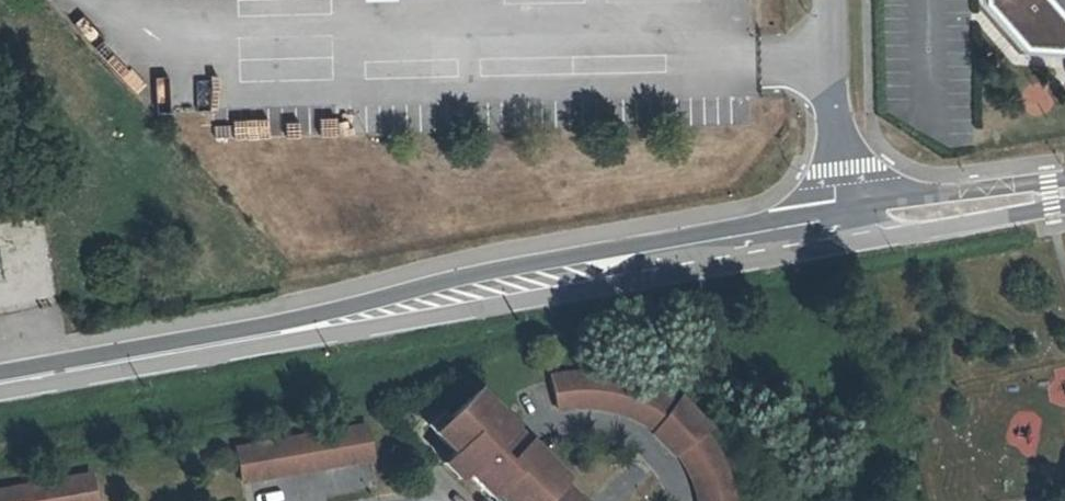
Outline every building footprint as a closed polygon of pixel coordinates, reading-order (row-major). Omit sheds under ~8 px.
[(988,3),(1027,49),(1064,49),(1064,16),(1051,0),(988,0),(988,3)] [(1064,16),(1064,0),(1051,0),(1064,16)] [(1023,101),(1047,115),(1056,97),(1032,84),(1023,101)] [(680,398),(675,404),(659,393),(642,385),(625,379),(608,375),(591,373),(571,374),(558,376),(550,377),(557,408),(580,407),(595,407),(611,410),(626,414),(640,421),(655,430),(653,433),(675,455),(677,453),(687,468),(694,482),(698,497),(699,500),(733,500),(732,500),(729,483),(723,466),(715,450),(704,433),(710,428),(680,398)] [(558,483),(562,479),(562,478),(525,441),(525,442),(510,427),(511,426),(474,390),(433,432),(453,452),(450,456),(465,471),(489,496),(493,492),(502,500),(576,500),(558,483)] [(371,458),(366,426),(235,449),(241,481),(371,458)] [(465,471),(450,456),(443,463),(458,478),(465,471)] [(90,475),(0,491),(0,500),(95,500),(90,475)]
